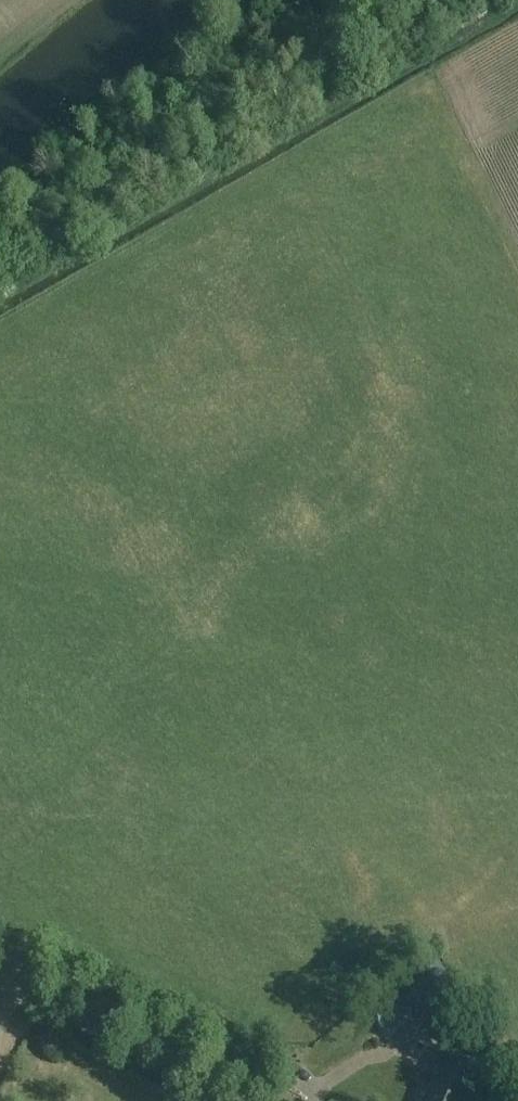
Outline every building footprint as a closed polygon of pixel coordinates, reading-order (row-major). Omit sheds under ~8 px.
[(482,1071),(452,1058),(434,1095),(440,1098),(438,1100),(469,1100),(482,1071)] [(110,1100),(118,1100),(124,1091),(112,1084),(104,1098),(110,1100)]
